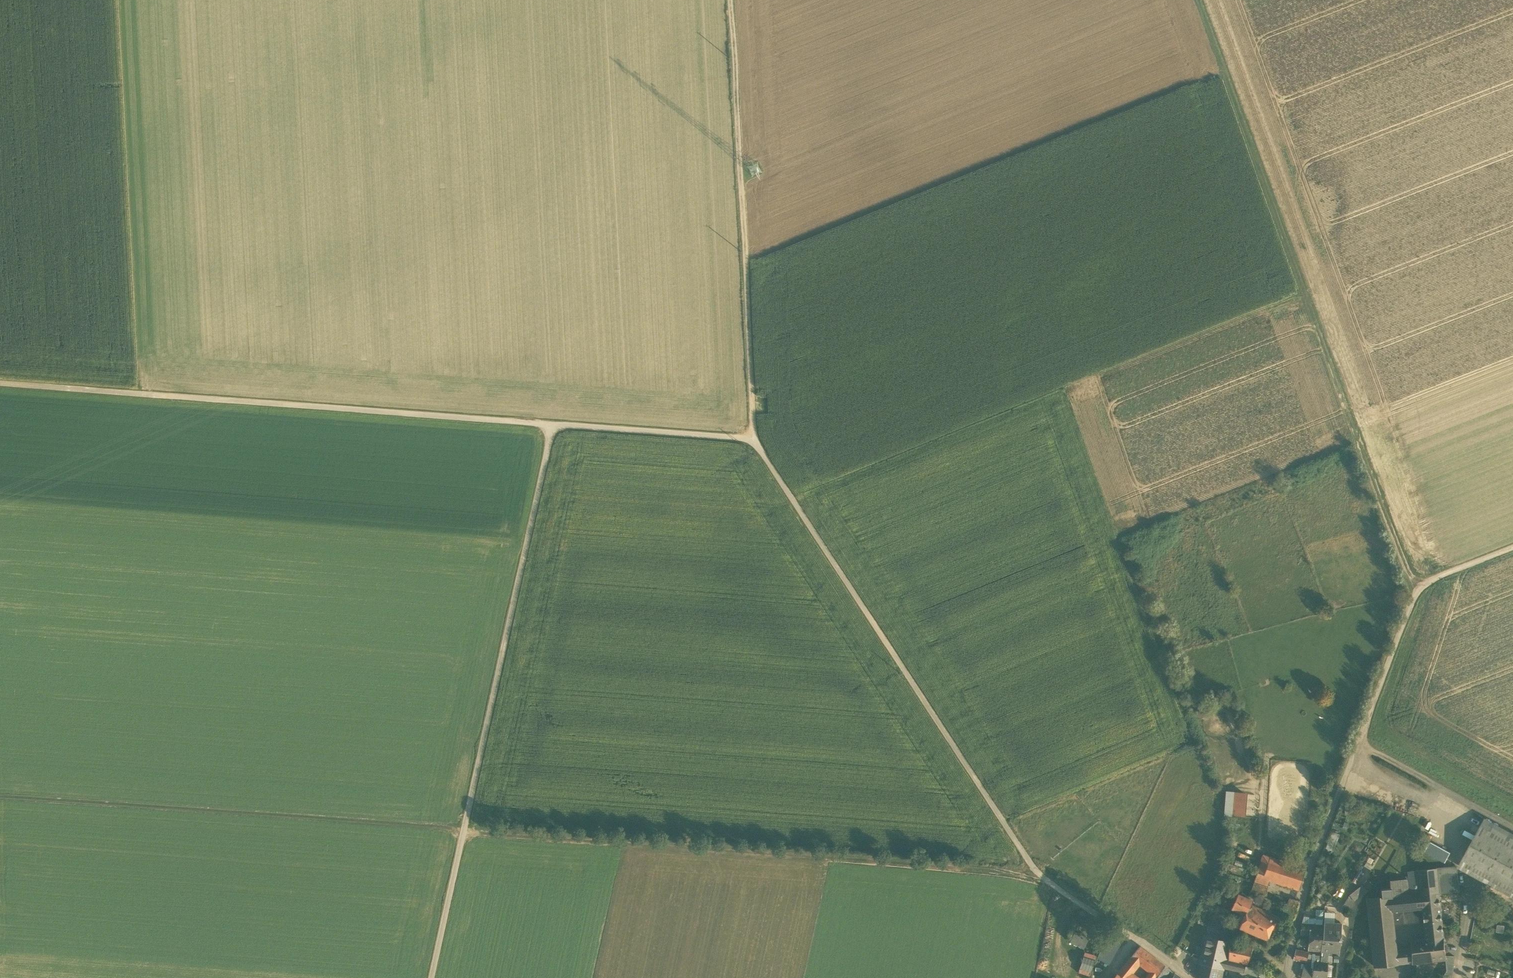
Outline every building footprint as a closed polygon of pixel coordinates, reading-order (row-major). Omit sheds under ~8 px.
[(1222,814),(1242,816),(1244,793),(1224,791),(1222,814)] [(1512,898),(1512,834),(1485,819),(1465,857),(1484,868),(1478,879),(1512,898)] [(1339,834),(1332,831),(1325,848),(1333,851),(1339,834)] [(1425,851),(1445,862),(1450,853),(1430,842),(1425,851)] [(1268,880),(1298,889),(1304,868),(1278,860),(1262,855),(1256,872),(1269,877),(1268,880)] [(1459,868),(1478,879),(1484,868),(1465,857),(1459,868)] [(1457,867),(1437,868),(1439,892),(1460,890),(1457,867)] [(1422,894),(1439,892),(1437,868),(1420,870),(1407,872),(1408,879),(1389,880),(1390,888),(1380,889),(1381,897),(1422,894)] [(1253,881),(1266,885),(1268,880),(1269,877),(1256,872),(1253,881)] [(1349,886),(1354,889),(1362,875),(1357,872),(1349,886)] [(1250,892),(1263,896),(1266,885),(1253,881),(1250,892)] [(1366,881),(1362,885),(1366,890),(1371,887),(1366,881)] [(1354,900),(1366,890),(1362,885),(1349,896),(1354,900)] [(1425,922),(1427,940),(1444,938),(1439,892),(1422,894),(1423,908),(1425,922)] [(1423,908),(1422,894),(1381,897),(1367,898),(1374,967),(1396,964),(1395,950),(1392,925),(1391,911),(1402,910),(1423,908)] [(1245,915),(1243,918),(1272,930),(1276,931),(1280,921),(1267,915),(1268,915),(1253,908),(1253,907),(1249,905),(1251,901),(1247,900),(1238,896),(1232,909),(1240,912),(1245,915)] [(1348,909),(1354,900),(1349,896),(1343,906),(1348,909)] [(1280,921),(1288,924),(1296,905),(1287,901),(1280,921)] [(1402,910),(1403,924),(1425,922),(1423,908),(1402,910)] [(1391,911),(1392,925),(1403,924),(1402,910),(1391,911)] [(1245,915),(1240,912),(1234,927),(1239,929),(1243,918),(1245,915)] [(1324,918),(1324,921),(1334,922),(1334,913),(1324,912),(1324,918)] [(1267,941),(1272,930),(1243,918),(1239,929),(1267,941)] [(1324,925),(1322,938),(1340,939),(1341,922),(1334,922),(1324,921),(1324,925)] [(1308,949),(1321,951),(1322,938),(1324,925),(1301,924),(1300,933),(1309,934),(1308,949)] [(1083,949),(1088,939),(1075,932),(1070,942),(1083,949)] [(1108,963),(1118,945),(1106,938),(1098,957),(1108,963)] [(1228,961),(1228,959),(1229,943),(1207,938),(1203,955),(1223,960),(1226,961),(1228,961)] [(1321,951),(1324,951),(1328,951),(1339,953),(1340,939),(1322,938),(1321,951)] [(1446,956),(1444,938),(1427,940),(1410,942),(1411,948),(1411,963),(1446,959),(1446,956)] [(1252,948),(1229,943),(1228,959),(1248,964),(1252,948)] [(1086,945),(1083,953),(1093,956),(1095,948),(1086,945)] [(1151,974),(1156,977),(1164,965),(1139,947),(1130,958),(1141,966),(1151,974)] [(1396,964),(1406,963),(1404,949),(1395,950),(1396,964)] [(1305,961),(1306,961),(1307,955),(1308,953),(1295,950),(1293,958),(1305,961)] [(1328,951),(1324,951),(1324,958),(1321,958),(1321,959),(1314,958),(1312,977),(1320,977),(1326,977),(1327,963),(1328,951)] [(1080,973),(1091,975),(1093,957),(1081,955),(1080,973)] [(1203,955),(1198,977),(1219,977),(1220,975),(1221,967),(1223,960),(1203,955)] [(1447,968),(1454,969),(1454,956),(1446,956),(1446,959),(1447,968)] [(1130,958),(1126,963),(1136,971),(1141,966),(1130,958)] [(1243,971),(1260,977),(1258,971),(1245,965),(1228,961),(1226,961),(1224,967),(1243,971)] [(1304,977),(1309,977),(1311,962),(1306,961),(1305,961),(1304,967),(1301,977),(1304,977)] [(1117,974),(1122,977),(1138,977),(1133,975),(1136,971),(1126,963),(1117,974)] [(1157,977),(1158,977),(1164,977),(1168,972),(1163,968),(1157,977)] [(1454,969),(1447,968),(1447,971),(1443,977),(1452,977),(1454,969)]
